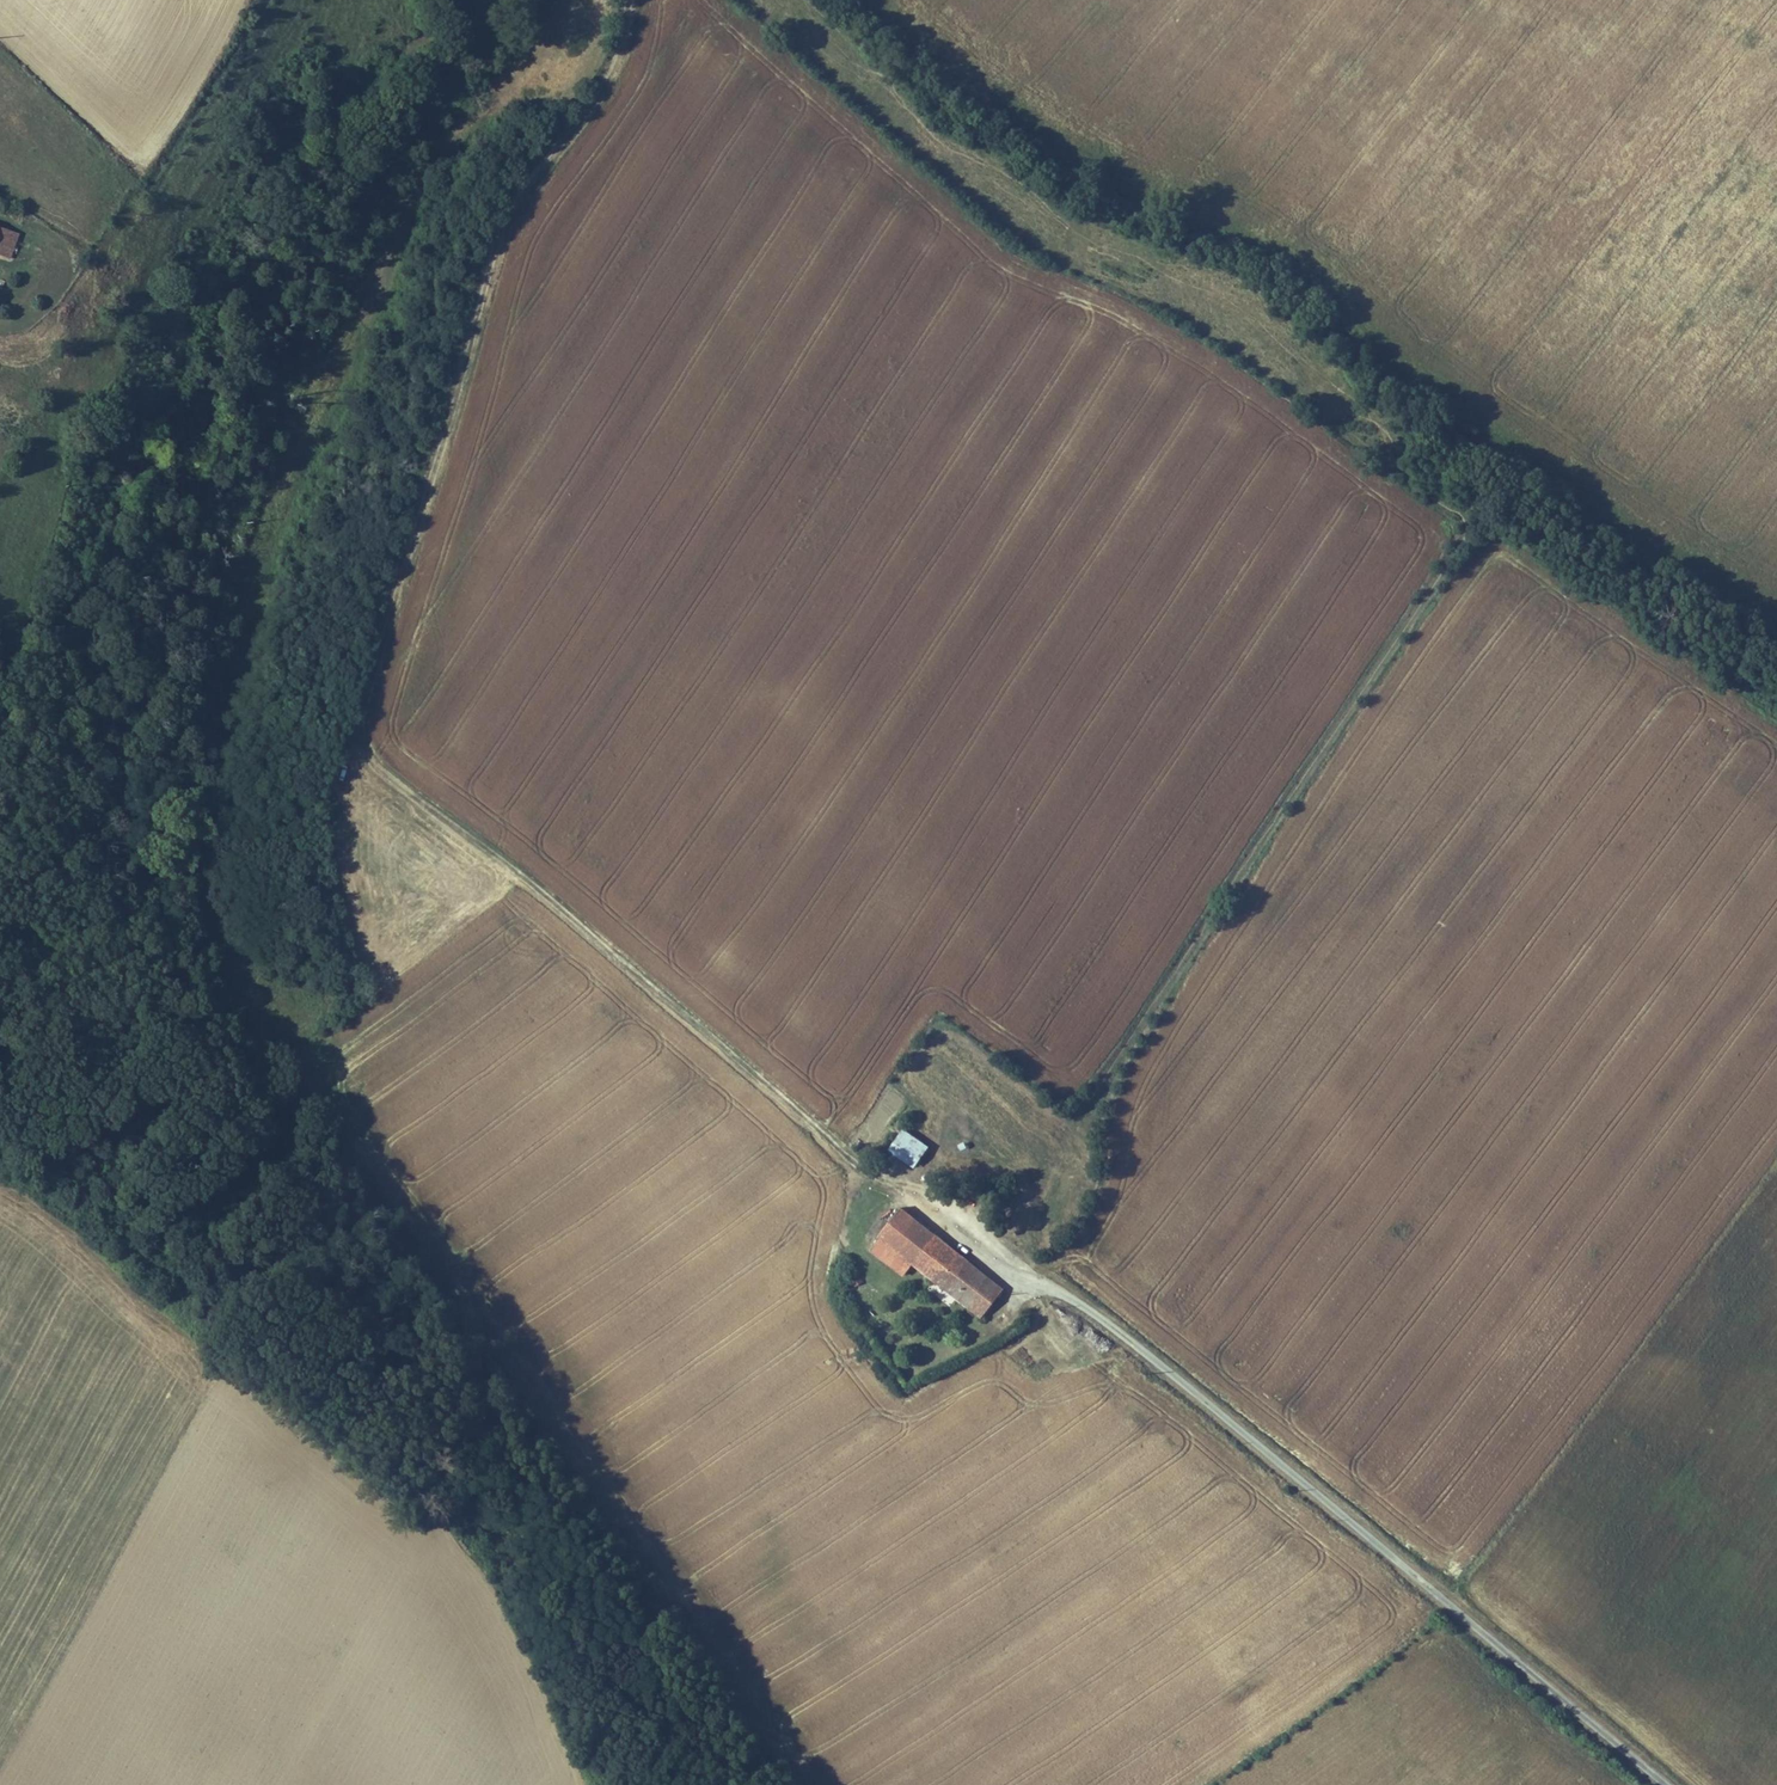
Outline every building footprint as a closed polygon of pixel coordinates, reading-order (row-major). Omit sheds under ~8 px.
[(9,259),(18,235),(0,228),(0,256),(9,259)] [(901,1130),(887,1151),(914,1169),(928,1148),(901,1130)] [(978,1270),(900,1210),(868,1251),(902,1277),(911,1265),(955,1299),(978,1270)] [(1003,1289),(978,1270),(955,1299),(980,1318),(1003,1289)]
